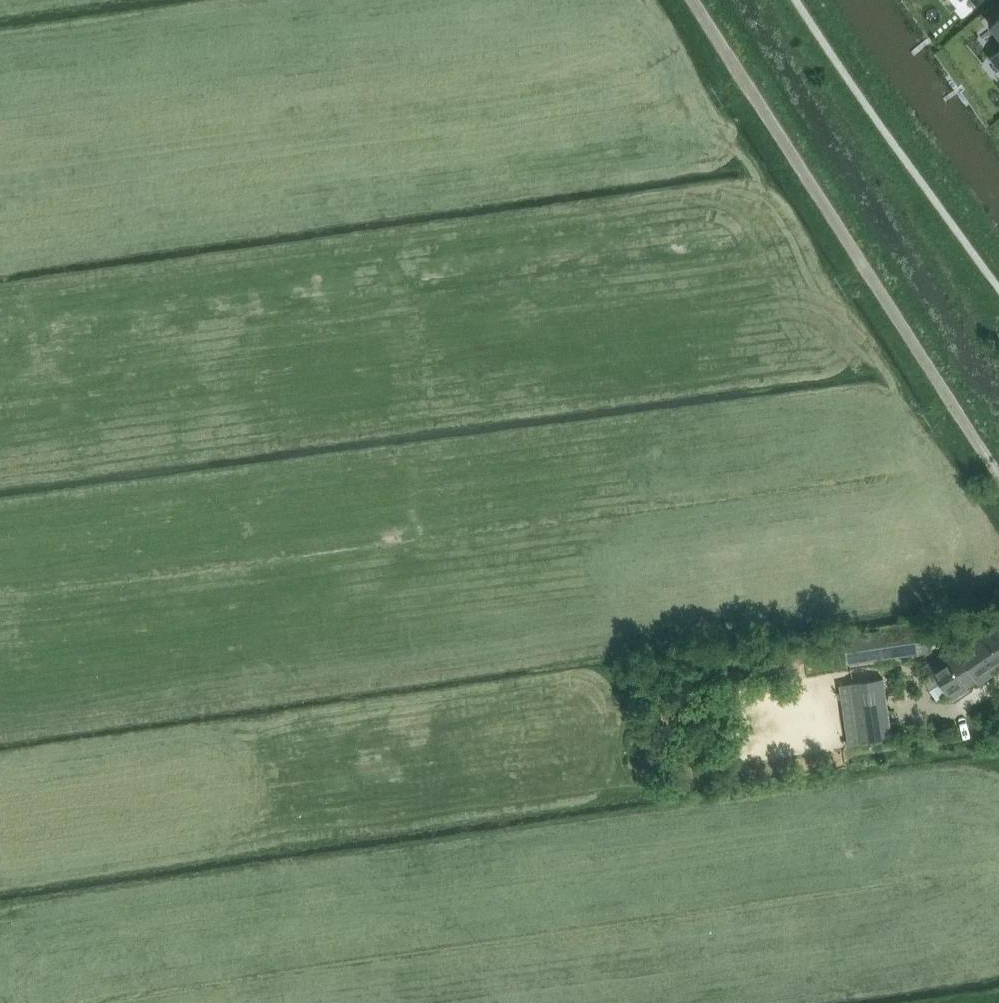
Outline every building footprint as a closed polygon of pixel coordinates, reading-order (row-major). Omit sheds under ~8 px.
[(987,19),(998,33),(998,9),(987,19)] [(842,634),(847,664),(928,651),(924,621),(842,634)] [(929,664),(955,702),(980,685),(979,684),(995,674),(993,671),(998,666),(998,625),(983,636),(982,633),(972,640),(970,637),(929,664)] [(882,678),(851,682),(859,742),(891,737),(882,678)]
